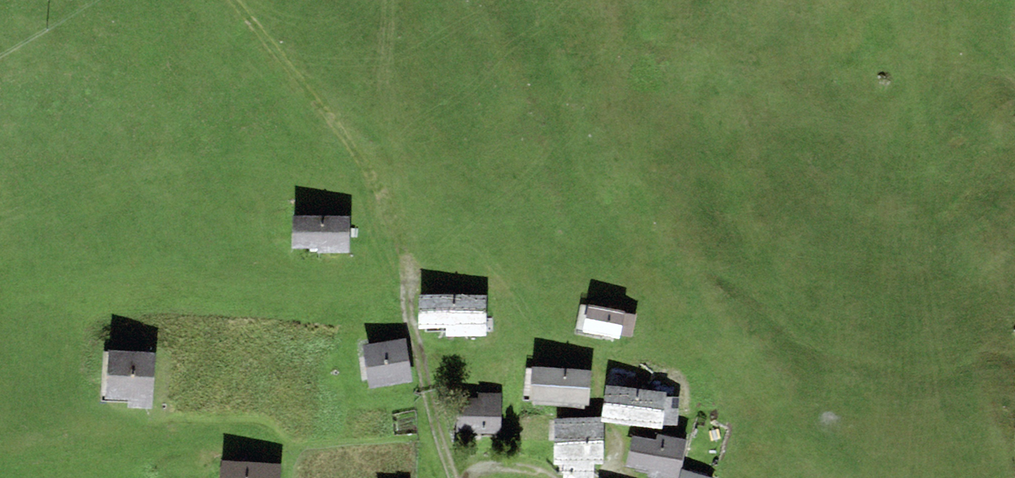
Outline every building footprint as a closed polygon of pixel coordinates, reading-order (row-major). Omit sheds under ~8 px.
[(349,215),(293,215),(293,247),(311,247),(311,253),(349,253),(349,248),(349,215)] [(486,294),(418,293),(418,327),(446,327),(446,336),(486,336),(486,294)] [(625,310),(588,303),(583,331),(620,337),(621,335),(625,312),(625,310)] [(635,314),(625,312),(621,335),(631,337),(635,314)] [(405,338),(362,344),(368,387),(412,380),(405,338)] [(152,408),(156,352),(108,349),(105,397),(129,399),(128,407),(152,408)] [(591,369),(532,365),(529,400),(588,404),(591,369)] [(609,373),(607,384),(637,387),(639,377),(609,373)] [(607,384),(605,384),(601,422),(662,428),(666,391),(637,387),(607,384)] [(456,432),(501,433),(502,392),(478,391),(478,398),(456,397),(456,432)] [(599,417),(553,418),(554,463),(564,463),(564,477),(594,477),(594,463),(603,463),(602,423),(599,423),(599,417)] [(686,439),(658,434),(657,439),(632,435),(626,466),(649,470),(648,476),(659,477),(678,477),(686,439)] [(221,460),(221,477),(279,477),(280,462),(221,460)] [(682,468),(679,477),(714,477),(682,468)]
